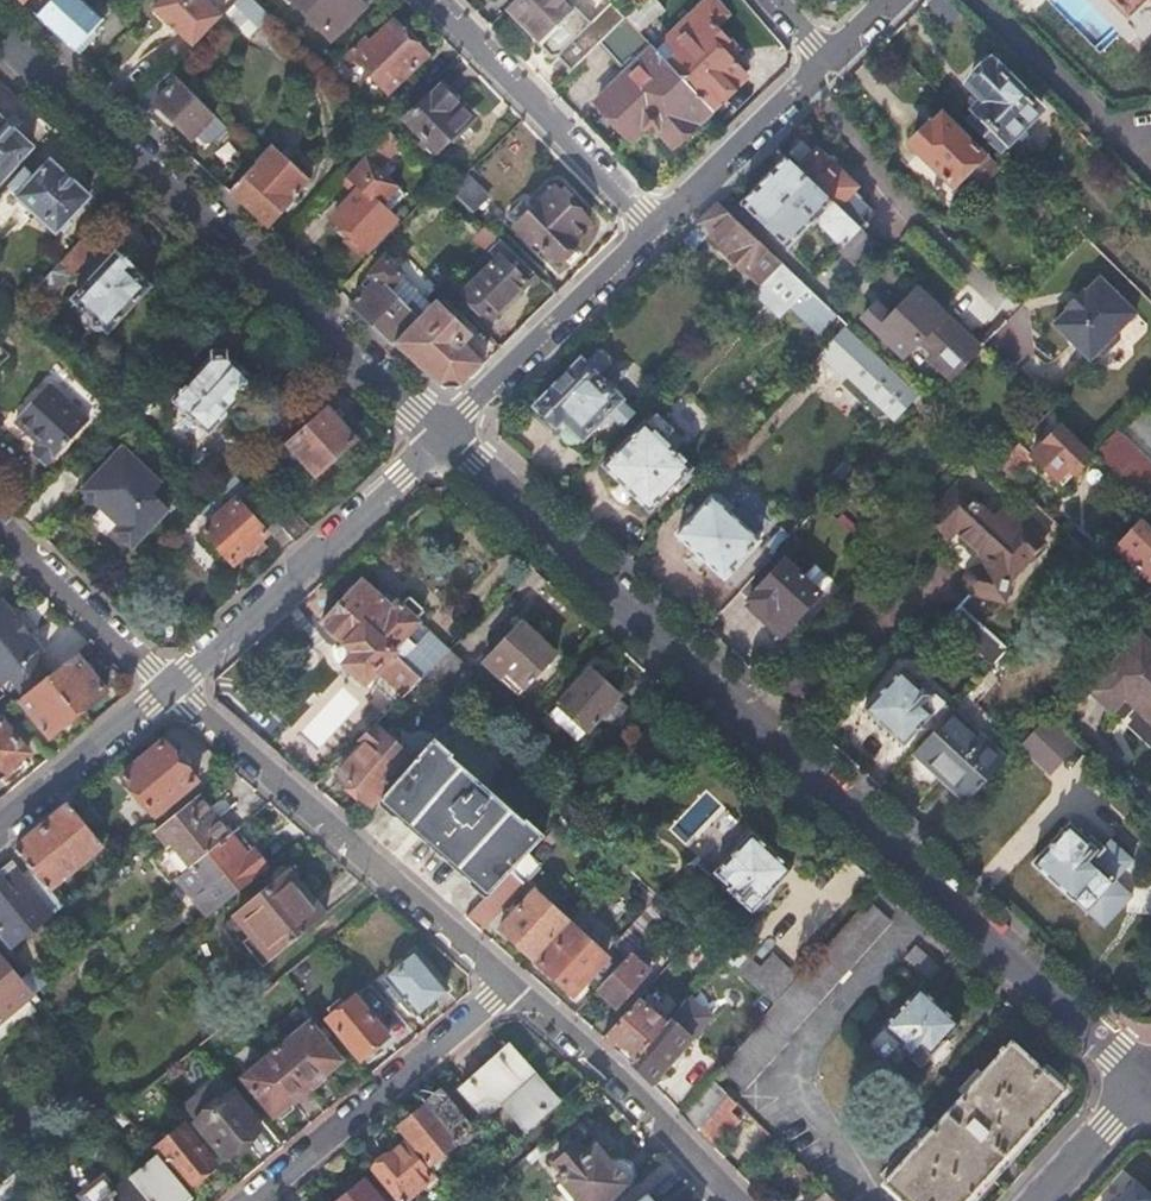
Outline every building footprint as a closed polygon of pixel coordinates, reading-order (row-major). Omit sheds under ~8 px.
[(39,15),(76,49),(94,32),(104,20),(83,0),(54,0),(39,15)] [(223,15),(225,13),(210,0),(164,0),(156,9),(195,45),(223,15)] [(223,15),(251,42),(273,19),(254,0),(237,0),(225,13),(223,15)] [(331,37),(363,4),(358,0),(293,0),(331,37)] [(508,7),(555,57),(558,54),(573,70),(601,43),(628,17),(613,1),(593,20),(573,0),(516,0),(508,7)] [(628,17),(642,32),(667,8),(660,0),(648,0),(628,17)] [(713,108),(749,73),(723,45),(731,37),(719,25),(731,13),(718,0),(711,0),(669,40),(682,54),(672,63),(713,108)] [(1140,0),(1114,0),(1127,13),(1140,0)] [(629,73),(599,101),(635,137),(647,127),(659,128),(675,145),(713,108),(672,63),(642,32),(628,17),(601,43),(629,73)] [(351,54),(389,91),(427,53),(394,20),(372,42),(367,39),(351,54)] [(99,36),(94,32),(76,49),(82,55),(99,36)] [(983,117),(975,127),(999,151),(1007,158),(1047,117),(997,68),(975,90),(989,105),(980,114),(983,117)] [(157,102),(193,138),(216,115),(179,78),(170,88),(160,78),(136,105),(146,114),(157,102)] [(441,83),(408,117),(440,149),(473,116),(441,83)] [(32,146),(0,117),(0,180),(32,146)] [(915,150),(925,159),(959,192),(989,161),(949,122),(946,122),(937,132),(934,130),(915,150)] [(363,187),(336,218),(352,233),(346,240),(360,253),(367,246),(370,248),(398,217),(390,209),(406,192),(379,167),(398,147),(407,156),(412,150),(391,129),(389,131),(350,173),(363,187)] [(311,179),(275,145),(261,159),(231,191),(268,224),(311,179)] [(801,171),(839,207),(858,189),(820,151),(801,171)] [(789,159),(743,207),(786,248),(818,215),(822,220),(818,225),(841,249),(861,228),(839,207),(801,171),(789,159)] [(912,172),(959,217),(1002,174),(989,161),(959,192),(925,159),(912,172)] [(8,185),(57,230),(60,227),(64,231),(74,221),(68,217),(89,194),(53,161),(36,176),(26,166),(8,185)] [(452,189),(474,210),(490,195),(467,173),(452,189)] [(555,185),(515,224),(531,240),(536,236),(557,257),(579,237),(576,235),(590,220),(555,185)] [(697,226),(761,287),(766,283),(783,265),(719,205),(697,226)] [(839,251),(858,270),(880,247),(861,228),(841,249),(839,251)] [(499,258),(468,290),(493,315),(529,281),(507,259),(515,250),(502,237),(490,249),(499,258)] [(76,245),(60,261),(67,267),(73,268),(84,257),(83,252),(76,245)] [(119,251),(73,297),(108,331),(151,287),(132,269),(135,266),(119,251)] [(372,283),(353,303),(398,344),(437,303),(389,257),(368,279),(372,283)] [(783,265),(766,283),(777,293),(794,275),(783,265)] [(777,293),(819,334),(837,316),(794,275),(777,293)] [(1138,312),(1101,277),(1088,291),(1085,289),(1069,305),(1068,307),(1071,310),(1058,324),(1094,359),(1098,355),(1106,356),(1123,338),(1123,329),(1138,312)] [(980,350),(916,289),(892,314),(919,340),(917,343),(935,360),(932,362),(951,379),(980,350)] [(437,303),(398,344),(443,384),(464,383),(486,363),(464,341),(472,332),(440,300),(437,303)] [(1019,314),(994,340),(1017,361),(1042,335),(1019,314)] [(847,327),(823,353),(844,374),(860,358),(911,406),(921,395),(847,327)] [(588,360),(601,374),(608,367),(594,353),(588,360)] [(209,430),(255,382),(225,354),(214,355),(174,398),(209,430)] [(581,361),(536,407),(556,425),(558,424),(566,431),(564,436),(564,439),(566,442),(569,445),(574,446),(578,445),(610,414),(624,427),(642,409),(636,403),(630,409),(600,379),(603,376),(601,374),(588,360),(587,359),(583,363),(581,361)] [(82,428),(44,391),(16,418),(40,442),(32,450),(47,464),(82,428)] [(277,431),(316,474),(357,438),(313,392),(277,431)] [(632,436),(604,465),(651,511),(682,480),(687,484),(695,477),(690,472),(694,468),(665,440),(675,431),(676,430),(660,414),(657,414),(648,423),(647,422),(632,436)] [(1034,457),(1058,481),(1070,469),(1076,474),(1092,458),(1060,427),(1033,456),(1034,457)] [(1150,506),(1150,459),(1120,430),(1097,454),(1150,506)] [(1019,443),(997,466),(1011,480),(1034,457),(1033,456),(1019,443)] [(163,483),(124,446),(82,489),(121,526),(115,531),(133,548),(170,509),(154,493),(163,483)] [(960,486),(929,520),(950,540),(959,531),(986,558),(985,567),(974,570),(970,573),(967,576),(964,580),(963,583),(964,587),(966,592),(970,595),(1007,602),(1013,579),(1045,544),(1006,506),(995,518),(960,486)] [(679,534),(726,577),(760,540),(730,512),(734,508),(718,492),(679,534)] [(202,528),(234,564),(266,534),(283,552),(296,540),(273,515),(261,526),(234,498),(224,507),(215,497),(198,516),(206,524),(202,528)] [(273,515),(296,540),(311,527),(287,501),(273,515)] [(1121,548),(1150,577),(1150,531),(1143,523),(1121,548)] [(786,560),(750,599),(785,631),(820,592),(786,560)] [(340,601),(394,651),(414,631),(421,623),(418,620),(425,612),(410,597),(402,604),(398,601),(390,609),(360,580),(340,601)] [(3,685),(9,680),(36,658),(43,652),(29,635),(14,616),(0,599),(0,682),(3,685)] [(352,653),(342,663),(364,685),(379,668),(387,675),(386,677),(404,694),(421,677),(394,651),(340,601),(321,621),(352,653)] [(948,625),(994,667),(1008,651),(963,609),(948,625)] [(21,610),(14,616),(29,635),(37,629),(21,610)] [(522,622),(492,656),(525,686),(555,653),(522,622)] [(394,651),(421,677),(436,662),(420,647),(424,641),(414,631),(394,651)] [(468,662),(480,646),(461,633),(450,648),(468,662)] [(1140,639),(1091,691),(1111,710),(1123,699),(1150,725),(1150,649),(1140,639)] [(436,662),(421,677),(436,690),(462,663),(449,650),(436,662)] [(49,676),(78,714),(107,691),(77,653),(50,675),(49,676)] [(9,680),(23,697),(49,676),(50,675),(36,658),(9,680)] [(591,669),(560,702),(588,730),(597,720),(612,735),(633,711),(619,697),(619,694),(591,669)] [(905,746),(945,703),(924,683),(920,687),(902,672),(865,709),(905,746)] [(23,697),(22,697),(21,698),(51,735),(78,714),(49,676),(23,697)] [(955,710),(914,754),(968,803),(1009,759),(955,710)] [(28,752),(0,717),(0,774),(28,752)] [(1020,748),(1050,776),(1077,748),(1046,719),(1020,748)] [(375,726),(347,752),(354,759),(367,745),(373,750),(386,736),(375,726)] [(354,759),(340,775),(372,803),(411,759),(386,736),(373,750),(367,745),(354,759)] [(400,814),(472,878),(471,880),(487,894),(529,850),(543,836),(523,819),(521,821),(449,757),(451,755),(434,739),(380,800),(399,816),(400,814)] [(165,741),(124,773),(157,813),(197,781),(165,741)] [(175,843),(154,862),(171,883),(178,878),(232,834),(200,795),(162,827),(175,843)] [(71,802),(17,848),(36,871),(51,890),(106,845),(97,833),(71,802)] [(1034,863),(1086,911),(1113,883),(1095,866),(1104,857),(1102,855),(1107,850),(1094,837),(1089,842),(1071,824),(1034,863)] [(753,830),(716,872),(733,888),(731,891),(743,902),(754,891),(764,899),(793,867),(753,830)] [(178,878),(209,915),(218,909),(263,872),(232,834),(178,878)] [(529,850),(487,894),(466,917),(479,929),(524,883),(527,885),(545,866),(529,850)] [(0,886),(0,927),(16,946),(65,906),(51,890),(36,871),(27,879),(19,870),(0,886)] [(262,966),(324,916),(289,871),(236,914),(252,934),(243,942),(262,966)] [(632,891),(663,921),(673,911),(641,882),(632,891)] [(535,889),(501,927),(534,958),(569,921),(535,889)] [(783,945),(817,914),(795,889),(761,920),(783,945)] [(799,981),(776,1008),(734,1055),(758,1077),(789,1042),(787,1040),(892,922),(869,901),(799,981)] [(686,923),(666,944),(679,957),(699,936),(686,923)] [(557,944),(592,976),(609,958),(573,924),(573,928),(557,944)] [(929,935),(908,957),(930,978),(952,955),(929,935)] [(540,962),(575,994),(587,981),(592,976),(557,944),(540,962)] [(640,945),(602,985),(598,989),(618,1007),(658,964),(640,945)] [(34,992),(25,980),(0,950),(0,1020),(34,992)] [(446,990),(418,954),(386,980),(391,986),(386,990),(394,1000),(399,996),(415,1015),(446,990)] [(736,969),(776,1008),(799,981),(774,957),(762,969),(749,956),(736,969)] [(25,980),(34,992),(36,993),(47,985),(36,971),(25,980)] [(922,988),(886,1026),(904,1043),(902,1045),(914,1056),(924,1046),(932,1054),(961,1023),(922,988)] [(326,1018),(359,1059),(387,1036),(353,997),(326,1018)] [(640,998),(602,1037),(632,1063),(667,1024),(640,998)] [(667,1024),(632,1063),(652,1084),(711,1020),(690,1000),(667,1024)] [(309,1022),(274,1050),(305,1089),(340,1061),(309,1022)] [(886,1181),(907,1200),(959,1200),(1005,1150),(1064,1087),(1014,1041),(886,1181)] [(241,1078),(271,1117),(305,1089),(274,1050),(241,1078)] [(512,1051),(463,1091),(488,1120),(506,1105),(526,1128),(557,1101),(512,1051)] [(682,1115),(714,1147),(738,1118),(731,1110),(738,1103),(713,1078),(682,1115)] [(231,1094),(196,1122),(223,1156),(258,1126),(231,1094)] [(401,1128),(432,1166),(471,1133),(440,1096),(401,1128)] [(159,1152),(186,1187),(214,1164),(186,1130),(159,1152)] [(471,1133),(432,1166),(435,1171),(475,1138),(471,1133)] [(626,1182),(628,1177),(629,1174),(630,1169),(629,1166),(625,1162),(622,1160),(618,1159),(614,1159),(607,1162),(594,1147),(584,1154),(575,1143),(553,1161),(561,1170),(557,1175),(580,1200),(603,1200),(626,1182)] [(404,1144),(388,1157),(385,1154),(373,1165),(373,1172),(397,1200),(405,1200),(432,1178),(404,1144)] [(477,1169),(482,1175),(473,1183),(486,1199),(509,1180),(506,1176),(491,1157),(477,1169)] [(131,1183),(145,1200),(190,1200),(192,1199),(160,1160),(131,1183)] [(36,1181),(24,1166),(2,1183),(0,1181),(0,1200),(11,1200),(36,1181)] [(341,1200),(383,1200),(366,1180),(341,1200)] [(1137,1180),(1118,1200),(1150,1200),(1150,1193),(1137,1180)] [(127,1184),(114,1195),(102,1182),(83,1199),(85,1200),(141,1200),(127,1184)] [(830,1193),(821,1200),(838,1200),(830,1193)]
